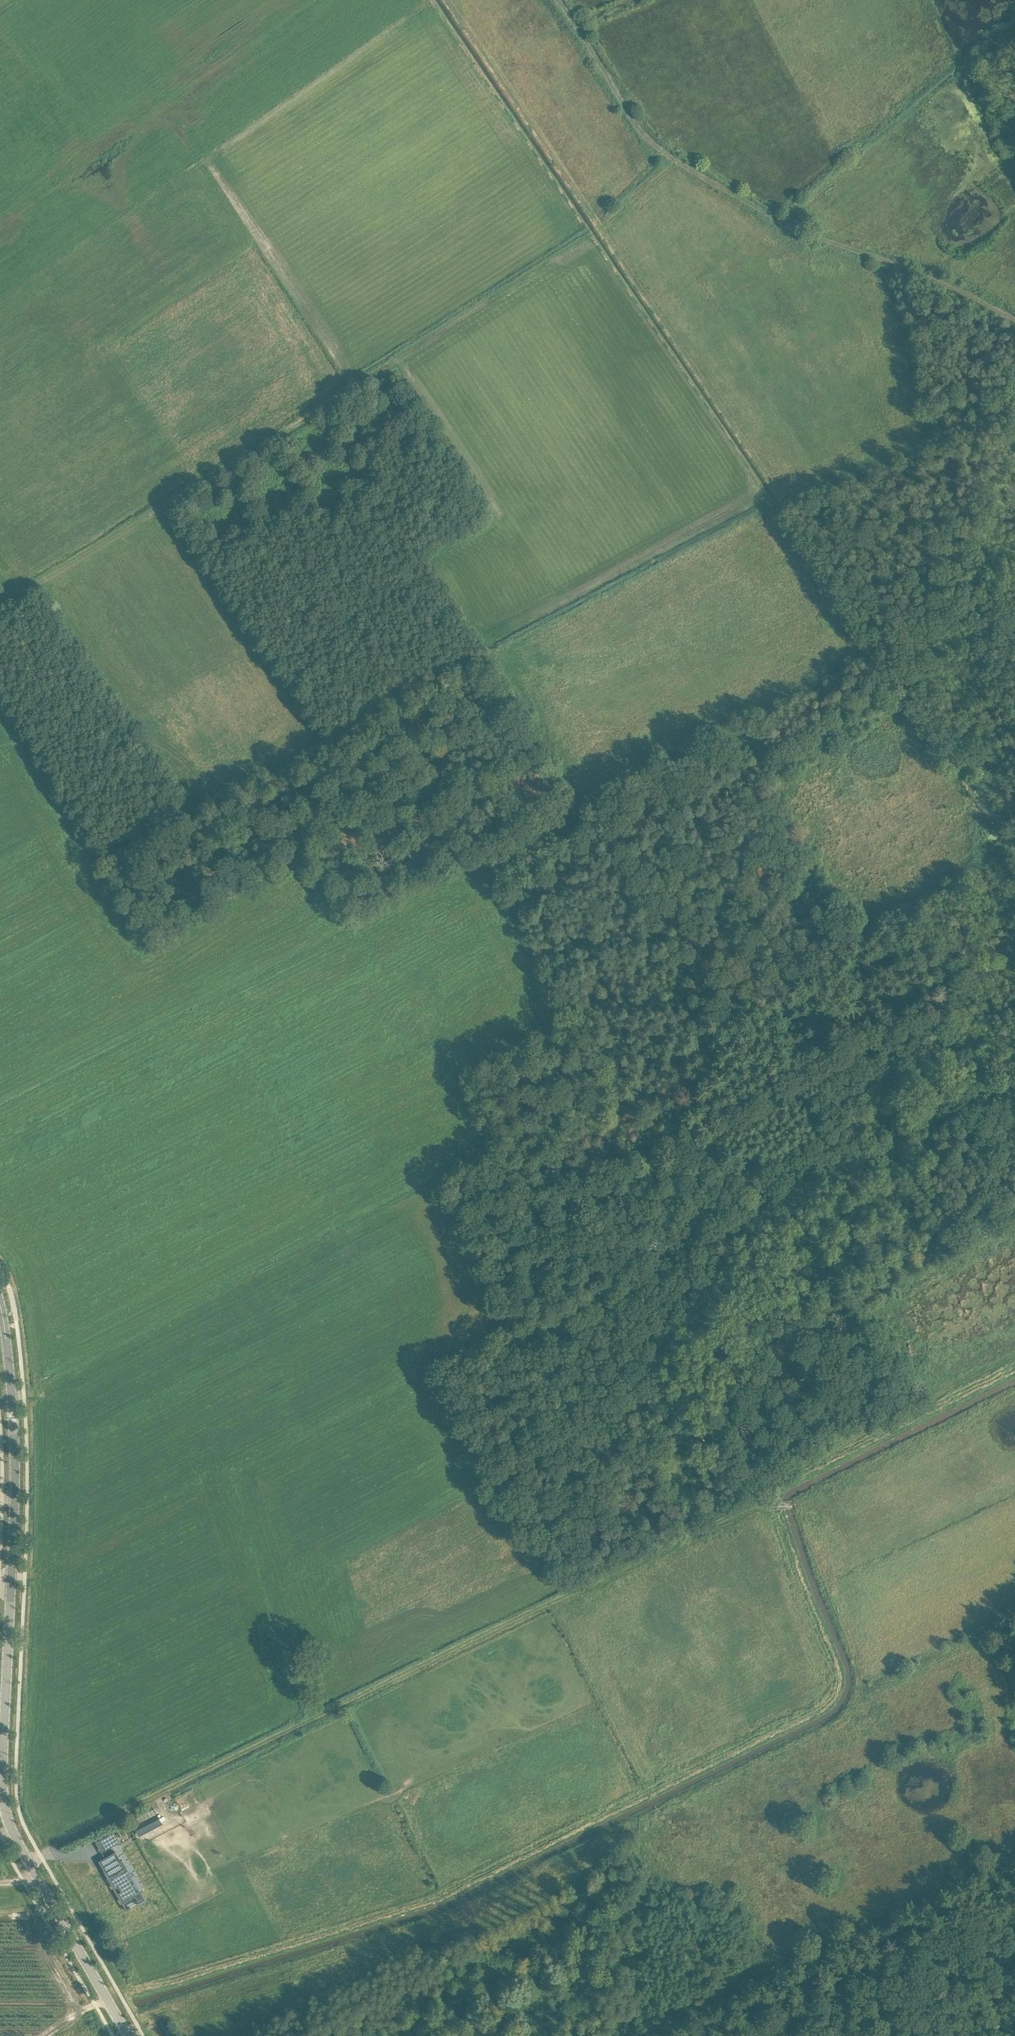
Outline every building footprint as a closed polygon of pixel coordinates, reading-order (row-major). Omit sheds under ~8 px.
[(155,1809),(132,1821),(140,1837),(163,1824),(155,1809)] [(114,1832),(107,1836),(113,1846),(120,1842),(114,1832)] [(116,1851),(99,1861),(108,1878),(110,1876),(112,1880),(111,1881),(115,1888),(119,1886),(121,1892),(118,1893),(123,1902),(134,1896),(139,1904),(147,1900),(142,1891),(137,1894),(132,1885),(130,1887),(127,1881),(129,1880),(125,1873),(123,1874),(121,1870),(125,1868),(116,1851)]
